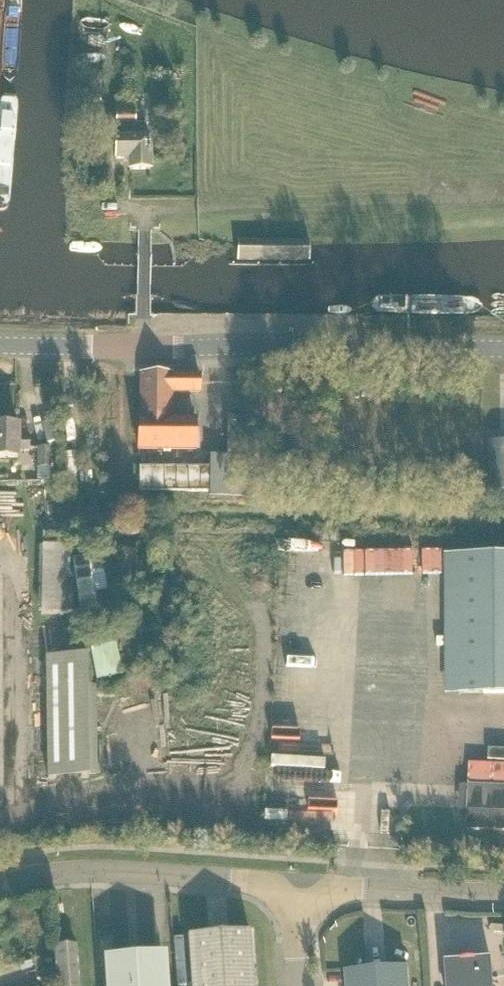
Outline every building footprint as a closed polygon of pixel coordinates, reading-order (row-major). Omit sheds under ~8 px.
[(87,104),(100,104),(99,78),(86,78),(87,104)] [(116,97),(116,108),(117,127),(118,127),(119,140),(117,140),(118,160),(130,160),(130,172),(151,172),(150,140),(145,140),(145,127),(136,128),(136,97),(116,97)] [(309,262),(309,241),(237,240),(237,261),(309,262)] [(198,395),(198,378),(171,378),(171,376),(141,376),(140,419),(139,419),(139,451),(194,451),(195,421),(171,421),(171,395),(198,395)] [(227,418),(226,499),(248,499),(248,418),(227,418)] [(30,437),(19,437),(19,428),(0,427),(0,459),(18,459),(19,453),(29,453),(30,437)] [(49,470),(50,449),(38,448),(37,470),(49,470)] [(212,469),(139,468),(139,493),(212,493),(212,469)] [(59,534),(41,533),(40,615),(72,615),(73,581),(69,580),(69,562),(64,562),(64,547),(59,547),(59,534)] [(87,548),(69,551),(80,614),(90,612),(88,601),(94,600),(89,573),(91,573),(87,548)] [(448,571),(447,549),(400,551),(401,573),(448,571)] [(461,696),(503,695),(503,554),(461,555),(461,696)] [(97,680),(122,674),(113,632),(88,638),(97,680)] [(89,783),(87,661),(46,661),(48,783),(89,783)] [(467,811),(466,831),(503,832),(503,788),(468,787),(467,811)] [(191,985),(253,985),(250,934),(188,938),(191,985)] [(75,946),(55,948),(59,985),(79,985),(75,946)] [(110,985),(163,985),(161,954),(108,958),(110,985)] [(449,985),(493,985),(491,961),(447,964),(449,985)] [(408,968),(346,972),(347,985),(409,985),(408,968)]
